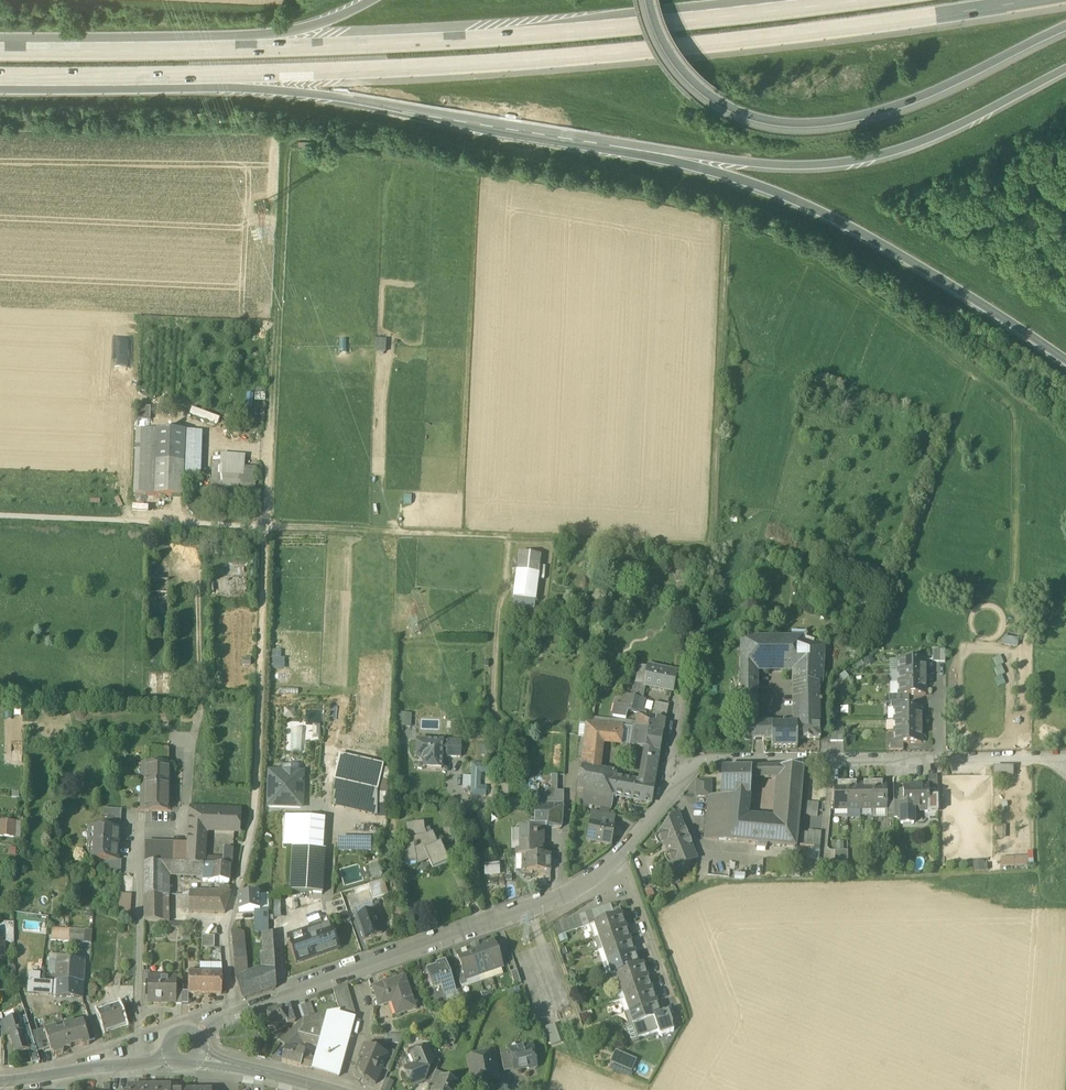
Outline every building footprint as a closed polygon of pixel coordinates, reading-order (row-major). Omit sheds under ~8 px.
[(387,351),(387,338),(376,338),(376,351),(387,351)] [(193,407),(190,414),(219,424),(221,418),(193,407)] [(155,496),(157,431),(137,430),(134,495),(155,496)] [(186,431),(157,431),(155,496),(184,497),(185,477),(186,431)] [(202,432),(186,431),(185,477),(201,478),(202,432)] [(232,458),(215,457),(213,485),(255,488),(257,468),(231,466),(232,458)] [(541,557),(519,554),(513,598),(535,601),(541,557)] [(248,601),(247,559),(225,559),(225,571),(212,572),(213,601),(248,601)] [(1005,636),(1005,644),(1019,645),(1019,637),(1005,636)] [(791,640),(741,640),(741,671),(754,671),(791,671),(791,640)] [(824,648),(803,640),(791,640),(791,671),(795,671),(796,726),(797,726),(797,727),(819,727),(819,686),(822,686),(824,648)] [(284,668),(284,650),(273,650),(272,668),(284,668)] [(925,660),(898,660),(898,672),(925,672),(925,660)] [(647,668),(638,666),(636,684),(645,686),(647,668)] [(675,674),(647,668),(645,686),(672,691),(675,674)] [(754,671),(741,671),(741,741),(755,741),(755,726),(754,671)] [(925,672),(898,672),(898,684),(925,684),(925,672)] [(925,684),(898,684),(898,696),(908,696),(925,695),(925,684)] [(645,700),(623,695),(621,705),(630,707),(629,711),(637,713),(638,713),(643,714),(644,710),(642,710),(645,700)] [(627,719),(629,711),(630,707),(621,705),(615,704),(613,715),(627,719)] [(285,717),(294,718),(294,709),(285,709),(285,717)] [(904,709),(894,709),(894,721),(921,721),(921,709),(904,709)] [(399,725),(412,726),(412,713),(399,712),(399,725)] [(643,714),(638,713),(637,713),(635,728),(663,733),(665,720),(650,717),(650,715),(643,714)] [(921,721),(894,721),(894,732),(921,732),(921,721)] [(614,726),(586,723),(582,768),(601,772),(604,742),(612,743),(614,726)] [(321,735),(321,724),(313,725),(313,735),(321,735)] [(623,727),(614,726),(612,743),(621,744),(623,727)] [(772,726),(755,726),(755,741),(771,741),(772,726)] [(796,726),(772,726),(771,741),(772,749),(797,749),(797,742),(797,727),(797,726),(796,726)] [(633,728),(623,727),(621,744),(630,745),(633,728)] [(819,727),(797,727),(797,742),(819,741),(819,727)] [(635,728),(633,728),(630,745),(630,746),(645,749),(660,752),(663,734),(663,733),(635,728)] [(921,732),(894,732),(894,744),(903,744),(921,744),(921,732)] [(442,742),(417,741),(417,756),(423,756),(427,760),(427,769),(441,769),(442,757),(442,742)] [(461,742),(442,742),(442,757),(461,758),(461,742)] [(158,748),(157,757),(169,757),(170,748),(158,748)] [(660,752),(645,749),(642,772),(645,772),(643,782),(654,784),(660,752)] [(383,767),(339,757),(334,782),(377,792),(383,767)] [(490,764),(473,763),(472,795),(486,795),(486,786),(481,786),(482,772),(489,773),(490,764)] [(994,766),(995,779),(1015,778),(1014,765),(994,766)] [(168,766),(146,766),(146,810),(168,810),(168,766)] [(601,772),(582,768),(578,789),(585,790),(614,796),(617,777),(617,775),(601,772)] [(802,768),(763,768),(751,769),(751,779),(779,781),(801,782),(802,768)] [(751,769),(723,770),(721,796),(721,797),(731,797),(748,797),(749,797),(751,779),(751,769)] [(303,795),(303,773),(298,773),(283,772),(269,772),(268,794),(269,794),(302,795),(303,795)] [(557,776),(551,776),(551,777),(551,790),(546,790),(544,790),(544,805),(564,805),(564,792),(557,792),(557,776)] [(937,776),(928,776),(928,787),(928,792),(937,791),(937,776)] [(643,782),(617,777),(614,796),(651,802),(654,784),(643,782)] [(801,782),(779,781),(775,822),(774,846),(774,847),(795,849),(801,782)] [(377,792),(334,782),(335,807),(378,817),(377,792)] [(710,782),(697,782),(697,796),(710,796),(710,782)] [(847,810),(847,786),(833,787),(834,811),(847,810)] [(860,810),(860,786),(847,786),(847,810),(860,810)] [(873,810),(873,786),(860,786),(860,810),(873,810)] [(886,786),(873,786),(873,810),(886,810),(886,802),(886,786)] [(928,787),(903,788),(903,791),(900,791),(900,802),(900,819),(900,825),(913,825),(913,813),(927,813),(927,801),(928,801),(928,792),(928,787)] [(614,796),(585,790),(582,803),(612,808),(614,796)] [(302,795),(269,794),(269,807),(301,808),(302,795)] [(721,797),(721,796),(710,796),(705,839),(726,842),(731,797),(721,797)] [(748,797),(731,797),(726,842),(744,843),(746,819),(748,797)] [(818,805),(805,803),(804,817),(817,818),(818,805)] [(544,805),(540,805),(540,814),(563,814),(564,805),(544,805)] [(220,810),(189,809),(187,828),(189,837),(205,838),(205,828),(219,829),(220,810)] [(109,810),(108,830),(119,830),(121,811),(109,810)] [(239,810),(220,810),(219,829),(238,830),(239,810)] [(615,816),(598,813),(597,823),(606,825),(606,822),(614,824),(615,816)] [(563,814),(540,814),(539,828),(544,828),(544,830),(562,830),(563,814)] [(696,859),(678,815),(677,814),(658,835),(663,844),(666,843),(668,847),(665,848),(676,869),(696,859)] [(757,820),(746,819),(744,843),(754,844),(757,820)] [(775,822),(757,820),(754,844),(774,846),(775,822)] [(1,821),(0,830),(0,837),(20,838),(21,822),(1,821)] [(597,823),(593,822),(590,841),(610,845),(613,826),(606,825),(597,823)] [(433,834),(427,836),(424,831),(424,823),(412,825),(406,826),(408,847),(402,847),(404,865),(405,865),(405,864),(416,863),(416,864),(417,864),(416,859),(426,854),(432,871),(449,864),(440,844),(437,845),(433,834)] [(108,830),(90,828),(90,830),(93,830),(92,843),(89,843),(89,844),(92,845),(91,858),(88,858),(88,859),(106,860),(117,861),(119,830),(108,830)] [(539,828),(519,828),(519,845),(522,845),(522,855),(526,855),(544,856),(544,830),(544,828),(539,828)] [(821,833),(808,832),(808,834),(801,833),(800,847),(820,849),(821,833)] [(205,838),(189,837),(188,845),(175,845),(174,864),(184,865),(204,866),(204,865),(204,858),(205,838)] [(175,845),(145,843),(145,863),(163,864),(169,864),(174,864),(175,845)] [(371,843),(338,843),(338,851),(371,851),(371,843)] [(325,850),(292,848),(289,892),(323,894),(325,850)] [(233,850),(223,849),(223,859),(223,866),(230,867),(232,867),(233,850)] [(544,856),(526,855),(526,872),(536,872),(550,872),(550,856),(544,856)] [(1001,866),(1025,865),(1025,855),(1001,856),(1001,866)] [(121,862),(106,860),(105,873),(120,874),(121,862)] [(974,861),(975,870),(987,870),(987,860),(974,861)] [(163,864),(145,863),(145,896),(164,896),(169,896),(169,876),(169,864),(163,864)] [(379,863),(370,864),(372,878),(381,876),(379,863)] [(174,864),(169,864),(169,876),(184,876),(184,865),(174,864)] [(485,876),(501,875),(501,864),(485,865),(485,876)] [(204,866),(184,865),(184,876),(203,877),(204,866)] [(223,866),(222,866),(219,866),(209,865),(204,865),(204,866),(203,877),(203,882),(229,883),(230,867),(223,866)] [(550,872),(536,872),(536,883),(550,883),(550,872)] [(134,875),(120,874),(117,919),(131,919),(134,875)] [(383,881),(369,885),(373,899),(388,895),(383,881)] [(230,888),(219,888),(217,893),(217,896),(228,897),(230,888)] [(199,893),(188,893),(188,898),(188,909),(188,913),(198,913),(199,893)] [(217,893),(199,893),(198,913),(216,913),(217,896),(217,893)] [(164,896),(145,896),(145,921),(164,922),(164,896)] [(228,897),(217,896),(216,913),(224,913),(229,897),(228,897)] [(259,896),(239,897),(238,897),(239,912),(259,911),(259,896)] [(292,897),(281,898),(281,909),(292,908),(292,897)] [(610,905),(603,907),(608,919),(614,917),(610,905)] [(603,907),(597,910),(602,922),(608,919),(603,907)] [(597,910),(591,912),(595,924),(596,924),(602,922),(597,910)] [(269,911),(259,911),(259,933),(269,933),(269,911)] [(374,911),(356,918),(364,940),(382,934),(379,928),(382,926),(379,917),(376,918),(374,911)] [(591,912),(585,914),(589,926),(595,924),(591,912)] [(585,914),(579,916),(583,928),(589,926),(585,914)] [(602,922),(596,924),(600,937),(625,928),(621,915),(614,917),(608,919),(602,922)] [(579,916),(572,918),(577,930),(583,928),(579,916)] [(572,918),(566,921),(570,932),(577,930),(572,918)] [(566,921),(560,923),(564,935),(570,932),(566,921)] [(0,923),(0,935),(3,935),(3,942),(14,943),(14,923),(0,923)] [(560,923),(553,925),(558,937),(564,935),(560,923)] [(331,926),(288,941),(296,963),(339,949),(331,926)] [(92,930),(54,928),(53,940),(71,941),(71,946),(84,946),(84,943),(92,943),(92,930)] [(625,928),(600,937),(604,949),(630,941),(625,928)] [(240,932),(231,932),(234,961),(244,960),(241,933),(240,933),(240,932)] [(268,934),(268,935),(264,935),(265,946),(273,946),(272,934),(268,934)] [(630,941),(604,949),(609,962),(634,953),(630,941)] [(503,968),(494,942),(481,946),(490,972),(503,968)] [(481,946),(478,947),(477,945),(471,947),(472,949),(469,950),(478,976),(490,972),(481,946)] [(273,946),(265,946),(266,954),(263,954),(264,970),(275,966),(273,946)] [(469,950),(457,954),(462,970),(466,980),(478,976),(469,950)] [(634,953),(609,962),(613,975),(617,973),(638,966),(634,953)] [(65,961),(57,960),(55,980),(57,981),(69,981),(71,964),(65,963),(65,961)] [(244,960),(234,961),(235,980),(246,976),(244,960)] [(76,962),(76,964),(71,964),(69,981),(83,982),(85,962),(76,962)] [(445,963),(427,970),(433,988),(441,986),(444,996),(455,992),(445,963)] [(638,966),(617,973),(622,986),(647,977),(643,965),(638,966)] [(246,976),(235,980),(242,1000),(243,1000),(276,989),(276,988),(275,966),(264,970),(246,976)] [(462,970),(456,972),(461,987),(468,985),(466,980),(462,970)] [(200,971),(189,971),(188,991),(188,994),(189,994),(200,994),(200,971)] [(211,971),(200,971),(200,994),(210,994),(211,971)] [(222,972),(211,971),(210,994),(221,995),(222,972)] [(517,971),(510,973),(514,986),(521,984),(517,971)] [(405,976),(372,988),(379,1008),(392,1004),(396,1017),(416,1010),(405,976)] [(150,977),(149,977),(149,986),(149,1003),(175,1003),(176,1003),(176,991),(176,977),(150,977)] [(647,977),(622,986),(626,999),(651,990),(647,977)] [(53,983),(29,980),(28,992),(52,994),(53,983)] [(69,981),(57,981),(56,997),(63,997),(63,995),(75,995),(74,998),(82,999),(83,982),(69,981)] [(134,986),(122,986),(122,1004),(134,1004),(134,986)] [(355,1018),(347,987),(334,991),(340,1013),(355,1018)] [(651,990),(626,999),(631,1011),(656,1003),(651,990)] [(656,1003),(631,1011),(635,1024),(653,1018),(660,1015),(656,1003)] [(118,1006),(98,1014),(105,1031),(125,1024),(118,1006)] [(289,1006),(266,1014),(270,1027),(286,1022),(287,1025),(295,1022),(289,1006)] [(668,1012),(660,1015),(653,1018),(658,1032),(660,1037),(674,1032),(671,1025),(672,1024),(668,1012)] [(340,1013),(304,1020),(297,1027),(336,1037),(336,1036),(340,1013)] [(355,1018),(340,1013),(336,1036),(349,1039),(355,1018)] [(26,1017),(19,1019),(19,1017),(5,1021),(15,1055),(28,1051),(29,1051),(26,1042),(33,1040),(31,1033),(26,1017)] [(653,1018),(635,1024),(633,1024),(638,1039),(658,1032),(653,1018)] [(96,1039),(90,1021),(83,1023),(89,1042),(96,1039)] [(83,1023),(74,1025),(73,1022),(63,1025),(64,1030),(65,1030),(70,1047),(81,1044),(82,1047),(90,1045),(89,1042),(83,1023)] [(297,1027),(281,1043),(286,1048),(286,1047),(300,1051),(302,1044),(331,1051),(345,1054),(349,1039),(336,1036),(336,1037),(297,1027)] [(561,1043),(555,1027),(545,1030),(551,1047),(561,1043)] [(56,1028),(44,1031),(50,1049),(52,1054),(53,1054),(54,1056),(63,1053),(63,1051),(71,1048),(70,1047),(65,1030),(64,1030),(57,1032),(56,1028)] [(31,1033),(33,1040),(37,1052),(43,1051),(39,1035),(38,1031),(31,1033)] [(39,1035),(43,1051),(50,1049),(45,1033),(39,1035)] [(400,1043),(400,1034),(387,1034),(387,1043),(400,1043)] [(33,1040),(26,1042),(29,1051),(28,1051),(32,1064),(40,1062),(37,1052),(33,1040)] [(532,1046),(510,1051),(514,1070),(515,1071),(527,1068),(529,1070),(536,1069),(532,1046)] [(300,1051),(286,1047),(286,1048),(282,1062),(301,1067),(305,1052),(300,1051)] [(365,1047),(353,1075),(363,1079),(364,1082),(366,1081),(376,1085),(382,1069),(387,1056),(365,1047)] [(428,1048),(411,1055),(416,1065),(405,1069),(413,1087),(424,1082),(433,1060),(433,1059),(428,1048)] [(396,1053),(389,1050),(387,1056),(382,1069),(388,1071),(396,1053)] [(345,1054),(331,1051),(328,1065),(325,1074),(339,1077),(345,1054)] [(510,1051),(500,1053),(504,1072),(514,1070),(510,1051)] [(305,1052),(301,1067),(307,1069),(310,1060),(311,1054),(305,1052)] [(494,1055),(476,1058),(475,1056),(468,1057),(473,1085),(480,1083),(480,1081),(491,1078),(492,1081),(500,1080),(499,1073),(497,1073),(494,1055)] [(636,1061),(629,1058),(625,1068),(632,1071),(636,1061)] [(440,1062),(433,1059),(433,1060),(424,1082),(430,1085),(436,1072),(440,1062)] [(328,1065),(310,1060),(307,1069),(325,1074),(328,1065)] [(447,1076),(436,1072),(430,1085),(437,1088),(440,1080),(445,1082),(447,1076)] [(393,1081),(387,1079),(383,1089),(390,1089),(393,1081)] [(440,1080),(437,1088),(436,1089),(456,1089),(457,1087),(445,1082),(440,1080)]
